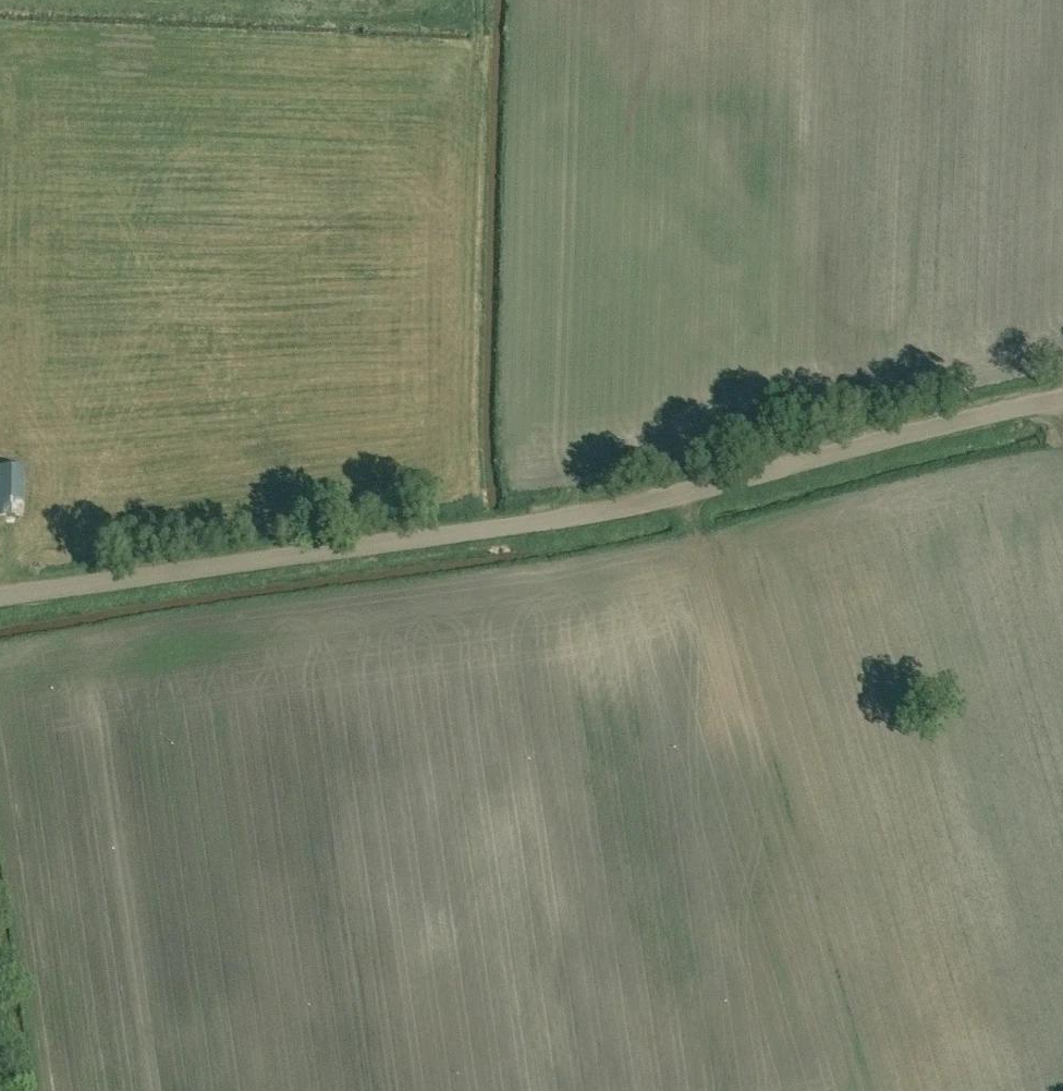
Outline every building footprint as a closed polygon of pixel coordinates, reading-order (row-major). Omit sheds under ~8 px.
[(22,469),(0,469),(0,517),(22,517),(22,469)]
